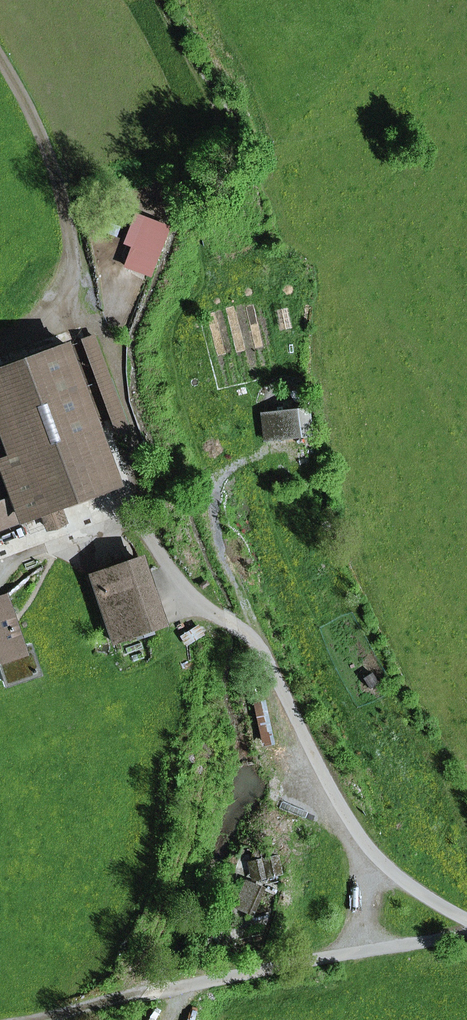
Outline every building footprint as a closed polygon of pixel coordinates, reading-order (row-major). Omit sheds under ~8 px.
[(135,245),(127,266),(148,274),(166,228),(137,217),(127,242),(135,245)] [(84,341),(117,435),(129,430),(95,337),(84,341)] [(0,372),(0,396),(6,412),(22,456),(2,464),(14,500),(0,505),(0,527),(42,512),(49,529),(65,523),(59,506),(108,487),(88,432),(99,428),(69,347),(0,372)] [(261,414),(264,438),(317,432),(315,408),(261,414)] [(22,456),(6,412),(0,414),(0,464),(2,464),(22,456)] [(108,487),(119,484),(99,428),(88,432),(108,487)] [(91,576),(114,642),(162,626),(139,560),(91,576)] [(22,650),(4,600),(0,601),(0,661),(8,684),(40,673),(30,647),(22,650)] [(203,635),(199,627),(182,637),(186,644),(203,635)] [(279,739),(273,696),(259,698),(265,741),(279,739)] [(265,874),(280,870),(274,851),(254,856),(250,864),(253,877),(265,874)] [(249,912),(258,888),(244,882),(235,907),(249,912)]
